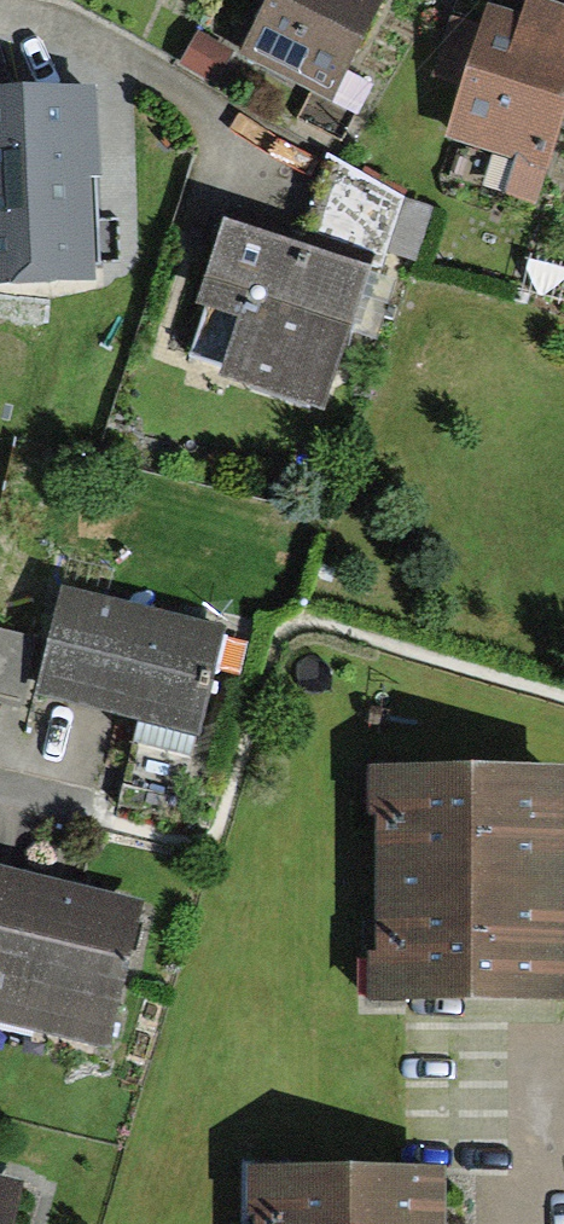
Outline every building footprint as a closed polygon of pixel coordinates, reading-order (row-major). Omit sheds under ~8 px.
[(323,98),(368,0),(279,0),(250,64),(323,98)] [(563,99),(563,14),(530,2),(521,27),(492,17),(484,38),(455,28),(438,77),(471,88),(454,138),(519,160),(507,196),(529,203),(563,99)] [(222,58),(194,41),(175,70),(203,88),(222,58)] [(83,278),(78,95),(0,97),(0,280),(83,278)] [(294,261),(225,235),(200,308),(250,325),(234,373),(319,402),(345,325),(380,338),(419,213),(326,169),(294,261)] [(213,635),(69,599),(44,700),(187,736),(213,635)] [(552,780),(378,781),(379,998),(553,997),(552,780)] [(0,879),(0,1013),(104,1037),(133,909),(0,879)] [(252,1223),(434,1223),(435,1175),(253,1173),(252,1223)] [(0,1179),(0,1223),(4,1223),(14,1182),(0,1179)]
